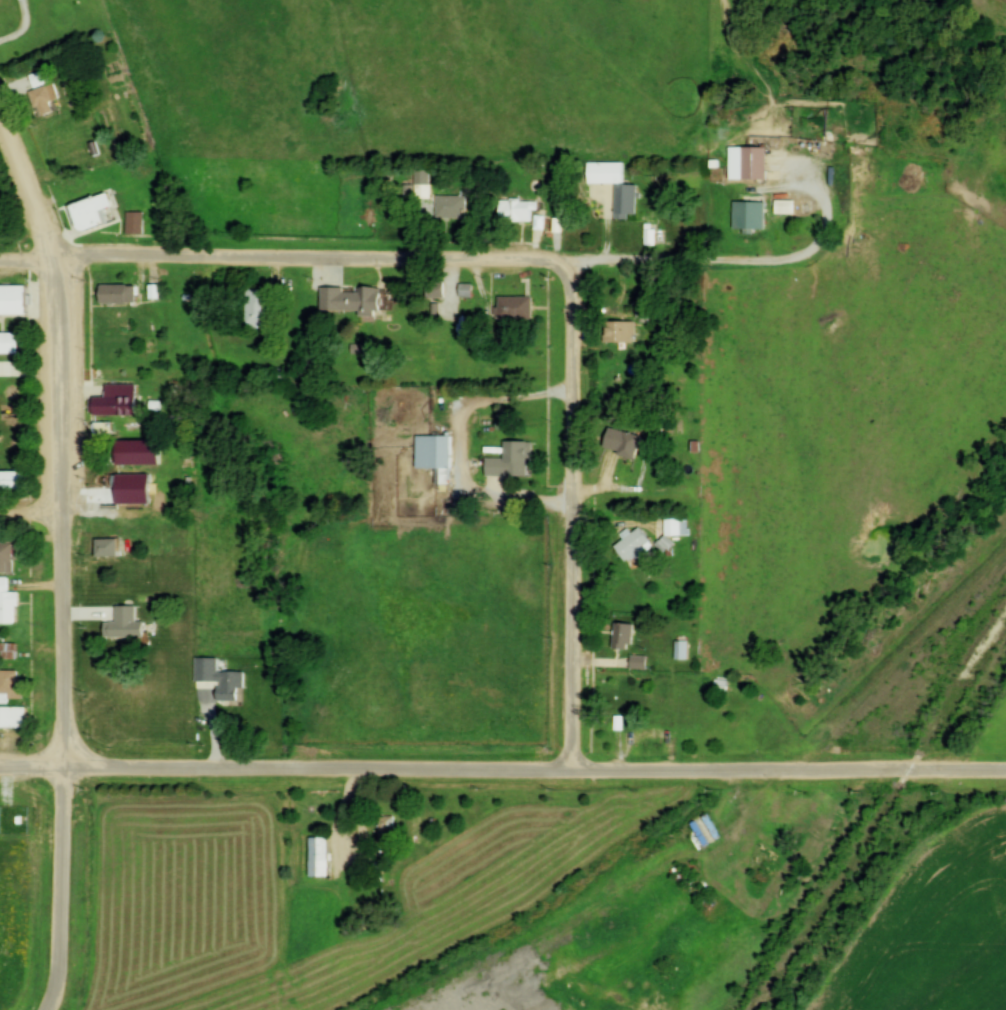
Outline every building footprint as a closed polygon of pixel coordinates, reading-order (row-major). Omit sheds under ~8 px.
[(766,148),(728,148),(728,180),(766,180),(766,148)] [(585,160),(622,159),(623,182),(586,183),(585,160)] [(73,209),(109,195),(120,221),(88,234),(85,232),(82,230),(73,209)] [(465,219),(465,196),(435,196),(435,219),(465,219)] [(536,201),(499,201),(499,223),(531,223),(531,212),(536,212),(536,201)] [(733,232),(764,232),(764,203),(733,203),(733,232)] [(132,236),(132,213),(148,214),(148,236),(132,236)] [(443,294),(439,282),(425,286),(429,299),(443,294)] [(105,286),(132,286),(132,288),(140,288),(140,304),(132,304),(132,306),(105,306),(105,286)] [(33,319),(0,318),(0,288),(33,288),(33,319)] [(344,312),(357,312),(357,317),(377,317),(377,289),(344,289),(344,312)] [(245,329),(270,329),(270,290),(245,290),(245,329)] [(531,298),(496,298),(496,321),(531,321),(531,298)] [(603,343),(635,343),(635,323),(603,323),(603,343)] [(23,356),(0,355),(0,334),(24,334),(23,356)] [(98,418),(98,398),(110,399),(110,386),(141,386),(141,418),(98,418)] [(99,424),(117,424),(117,436),(99,436),(99,424)] [(641,438),(608,428),(601,450),(634,460),(641,438)] [(418,465),(417,432),(452,431),(453,463),(418,465)] [(485,477),(530,477),(530,443),(503,443),(503,459),(485,459),(485,477)] [(97,492),(98,473),(141,474),(141,493),(97,492)] [(5,492),(5,474),(33,474),(33,492),(5,492)] [(688,536),(687,520),(662,520),(663,548),(670,547),(669,537),(688,536)] [(620,536),(623,542),(615,546),(622,562),(650,550),(640,527),(620,536)] [(2,565),(0,565),(0,538),(17,538),(17,548),(22,548),(23,561),(19,561),(19,574),(2,574),(2,565)] [(94,541),(94,559),(120,559),(120,541),(94,541)] [(2,617),(0,617),(0,579),(14,579),(14,593),(25,593),(24,609),(20,609),(20,627),(1,626),(2,617)] [(143,640),(143,623),(135,623),(135,608),(114,608),(114,624),(103,624),(103,640),(143,640)] [(613,650),(632,650),(632,625),(613,625),(613,650)] [(687,660),(687,642),(675,642),(675,660),(687,660)] [(629,668),(645,670),(646,658),(630,656),(629,668)] [(193,683),(217,683),(216,702),(236,702),(237,690),(242,690),(242,673),(217,673),(217,659),(194,659),(193,683)] [(29,729),(0,728),(0,707),(29,708),(29,729)] [(393,817),(378,817),(378,840),(393,840),(393,817)] [(308,877),(327,877),(327,837),(308,837),(308,877)]
